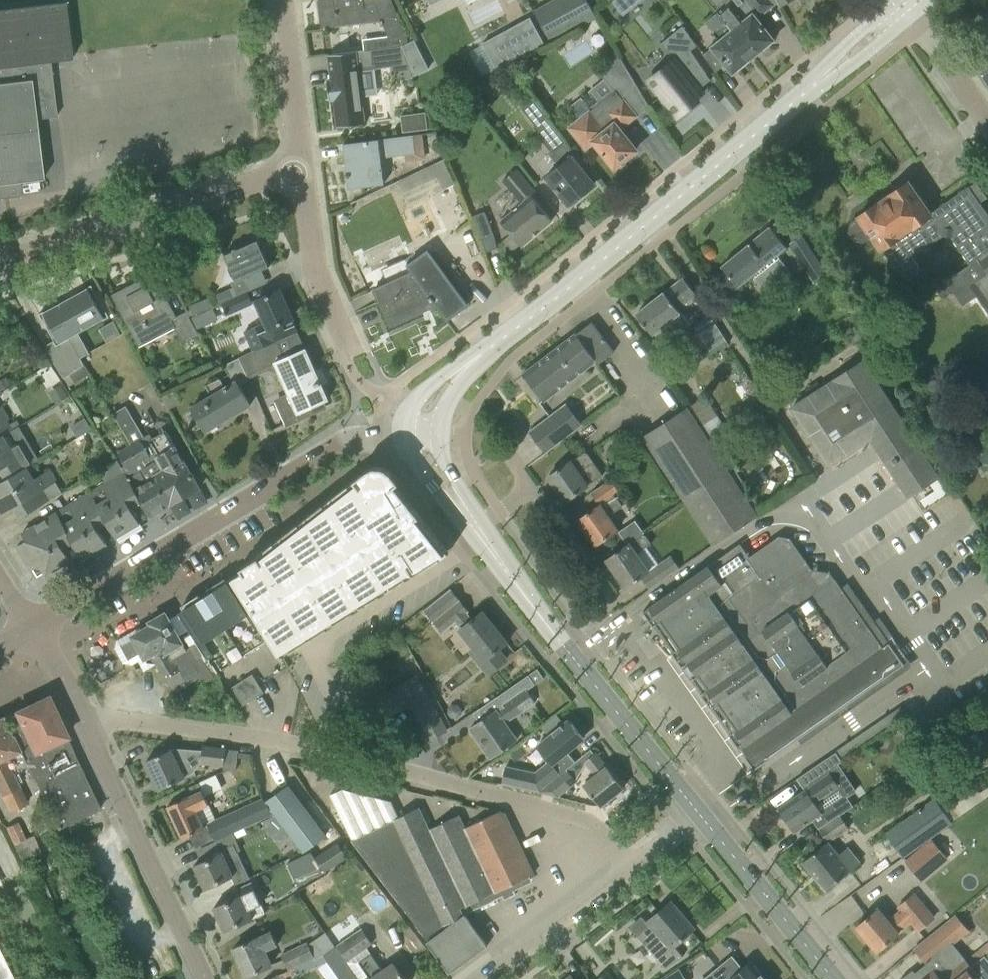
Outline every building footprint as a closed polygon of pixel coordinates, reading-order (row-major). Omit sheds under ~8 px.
[(321,28),(340,26),(382,21),(388,36),(389,39),(405,33),(394,7),(392,0),(317,0),(321,28)] [(535,14),(549,42),(596,17),(587,0),(562,0),(535,14)] [(611,1),(623,16),(642,0),(613,0),(611,1)] [(769,0),(713,0),(710,3),(716,11),(752,56),(762,48),(765,48),(769,45),(770,42),(773,39),(753,15),(756,12),(759,16),(773,4),(769,0)] [(4,198),(21,196),(19,182),(43,179),(35,119),(56,116),(50,62),(72,59),(71,54),(65,2),(0,9),(0,198),(4,198)] [(752,56),(716,11),(704,21),(719,40),(712,47),(720,56),(732,72),(752,56)] [(544,43),(530,17),(482,43),(497,69),(544,43)] [(704,93),(696,83),(707,74),(691,51),(697,46),(687,30),(683,26),(661,44),(674,60),(650,80),(680,117),(700,101),(698,98),(704,93)] [(331,80),(327,81),(330,101),(333,100),(337,127),(365,123),(362,96),(377,94),(374,70),(371,49),(365,50),(328,55),(331,80)] [(616,50),(607,58),(612,64),(620,57),(616,50)] [(620,97),(636,84),(620,57),(612,64),(600,73),(605,79),(589,91),(591,95),(584,100),(581,97),(567,108),(578,122),(571,128),(586,146),(593,141),(614,168),(635,151),(635,148),(619,128),(635,115),(620,97)] [(533,99),(523,108),(542,131),(549,125),(543,117),(546,114),(533,99)] [(384,184),(381,158),(415,154),(412,135),(343,144),(349,188),(384,184)] [(547,177),(556,189),(569,204),(594,184),(579,167),(583,164),(564,143),(549,155),(559,167),(547,177)] [(399,181),(410,203),(454,182),(444,160),(399,181)] [(511,233),(503,240),(512,251),(520,244),(521,246),(552,220),(531,195),(536,191),(516,168),(502,180),(518,199),(509,207),(512,211),(501,220),(511,233)] [(970,263),(970,264),(987,251),(987,215),(968,186),(929,214),(907,182),(859,215),(859,216),(850,223),(848,231),(855,241),(864,242),(873,237),(902,279),(911,280),(917,276),(918,267),(912,257),(943,235),(951,236),(970,263)] [(485,212),(473,216),(475,222),(482,239),(494,235),(485,212)] [(765,263),(786,246),(770,227),(721,267),(737,286),(751,275),(768,295),(793,274),(784,264),(773,273),(765,263)] [(790,244),(816,284),(828,276),(802,236),(790,244)] [(248,279),(247,276),(269,267),(257,240),(224,255),(236,281),(231,283),(236,294),(248,289),(245,281),(248,279)] [(414,272),(393,281),(375,289),(389,321),(431,302),(434,300),(447,319),(467,304),(427,251),(409,265),(414,272)] [(970,263),(935,288),(941,297),(951,290),(962,305),(976,295),(983,306),(987,302),(987,251),(970,264),(970,263)] [(111,295),(121,312),(138,346),(174,327),(183,343),(198,334),(195,330),(189,319),(185,312),(177,317),(174,313),(153,273),(111,295)] [(678,308),(696,294),(683,278),(665,292),(664,292),(636,314),(652,334),(664,325),(671,334),(686,323),(678,313),(681,311),(678,308)] [(69,337),(108,316),(102,304),(92,286),(40,315),(54,340),(44,346),(64,377),(84,365),(69,337)] [(244,331),(253,352),(278,340),(279,339),(297,331),(279,290),(261,298),(256,300),(265,322),(244,331)] [(247,293),(221,304),(226,316),(252,304),(247,293)] [(208,298),(189,307),(194,317),(200,314),(212,308),(208,298)] [(194,317),(189,319),(195,330),(205,325),(200,314),(194,317)] [(693,325),(711,354),(727,344),(709,315),(693,325)] [(576,333),(523,374),(543,401),(595,361),(598,364),(614,352),(591,322),(576,333)] [(326,381),(321,370),(316,372),(305,349),(285,357),(278,340),(253,352),(239,358),(248,378),(268,370),(280,375),(289,396),(277,401),(287,423),(324,406),(322,402),(328,399),(321,383),(326,381)] [(248,378),(239,358),(223,366),(233,382),(224,388),(218,378),(204,386),(210,396),(191,407),(205,431),(250,404),(238,384),(248,378)] [(871,438),(908,496),(938,477),(863,361),(833,380),(791,407),(829,465),(871,438)] [(0,380),(0,388),(1,390),(10,385),(6,377),(0,380)] [(58,388),(50,393),(56,403),(65,398),(58,388)] [(765,405),(751,414),(760,428),(774,419),(765,405)] [(3,435),(11,430),(4,420),(8,418),(1,407),(0,408),(0,436),(3,435)] [(643,436),(651,450),(712,544),(757,515),(687,408),(643,436)] [(529,431),(545,452),(582,425),(573,413),(560,423),(552,413),(529,431)] [(84,418),(72,426),(78,436),(91,429),(84,418)] [(135,423),(122,430),(131,446),(140,441),(144,438),(135,423)] [(639,458),(651,450),(643,436),(638,429),(626,437),(639,458)] [(153,476),(153,477),(170,505),(199,488),(165,431),(152,439),(150,435),(144,438),(140,441),(149,457),(143,461),(153,476)] [(5,466),(11,476),(26,467),(34,462),(28,452),(31,450),(25,439),(10,448),(3,435),(0,436),(0,469),(5,466)] [(131,446),(128,447),(138,464),(143,461),(149,457),(140,441),(131,446)] [(138,464),(128,447),(117,454),(124,466),(127,470),(138,464)] [(570,461),(548,477),(565,501),(587,485),(579,473),(593,463),(585,451),(571,462),(570,461)] [(124,472),(128,479),(137,495),(150,517),(170,505),(153,477),(153,476),(143,461),(138,464),(127,470),(124,466),(121,468),(123,470),(124,472)] [(256,558),(258,557),(241,567),(243,571),(237,575),(233,577),(282,657),(292,650),(317,635),(389,590),(420,570),(421,570),(435,561),(449,552),(428,526),(424,522),(423,522),(412,508),(413,507),(405,497),(404,498),(397,489),(398,488),(395,485),(398,483),(386,469),(383,467),(380,467),(376,466),(373,467),(370,468),(366,470),(320,506),(255,556),(256,558)] [(60,495),(53,483),(55,482),(49,471),(34,479),(26,467),(11,476),(0,482),(0,515),(21,502),(28,513),(60,495)] [(108,498),(97,504),(103,515),(103,516),(116,537),(140,523),(127,501),(137,495),(128,479),(124,472),(101,486),(108,498)] [(74,518),(63,525),(69,536),(82,557),(106,543),(93,522),(103,516),(103,515),(97,504),(90,493),(68,506),(74,518)] [(578,519),(596,545),(617,530),(608,516),(622,506),(615,495),(600,505),(600,504),(578,519)] [(69,536),(63,525),(62,525),(56,513),(22,533),(26,540),(17,546),(31,570),(40,564),(46,574),(70,560),(59,542),(69,536)] [(606,559),(625,587),(641,576),(650,588),(678,569),(669,556),(648,571),(636,553),(651,543),(644,534),(629,544),(629,543),(606,559)] [(754,770),(904,664),(847,583),(841,588),(834,579),(829,572),(812,569),(790,538),(778,536),(749,556),(740,543),(642,612),(739,749),(740,748),(745,754),(743,755),(754,770)] [(209,592),(205,595),(243,656),(270,639),(232,578),(227,581),(225,577),(207,589),(209,592)] [(459,629),(474,647),(470,651),(488,674),(505,660),(497,650),(506,642),(481,611),(472,619),(465,610),(466,609),(448,586),(421,607),(440,630),(453,619),(461,628),(459,629)] [(243,656),(205,595),(201,598),(199,594),(181,605),(183,609),(178,612),(217,673),(243,656)] [(150,622),(151,625),(144,629),(139,627),(116,640),(114,648),(123,663),(132,665),(138,661),(144,670),(156,664),(165,679),(171,675),(178,671),(172,659),(186,651),(165,613),(150,622)] [(171,675),(165,679),(173,694),(187,686),(178,671),(171,675)] [(231,687),(243,706),(264,692),(252,674),(231,687)] [(486,717),(470,728),(490,758),(517,739),(505,722),(534,702),(526,690),(535,684),(528,675),(497,697),(480,708),(486,717)] [(376,698),(386,716),(410,703),(429,739),(445,731),(417,676),(376,698)] [(12,734),(19,750),(57,829),(99,809),(72,752),(72,751),(66,737),(47,696),(14,712),(16,714),(5,719),(12,734)] [(448,710),(447,715),(451,720),(456,721),(461,717),(461,712),(458,707),(452,706),(448,710)] [(19,750),(18,747),(12,734),(9,735),(0,718),(0,719),(0,794),(8,810),(26,802),(11,772),(24,766),(26,765),(21,752),(19,750)] [(567,752),(584,738),(568,719),(536,746),(549,761),(559,774),(566,768),(566,769),(575,762),(567,752)] [(235,767),(236,767),(238,750),(202,746),(202,751),(170,749),(146,760),(159,789),(184,778),(182,775),(189,772),(194,765),(200,763),(226,766),(228,769),(235,769),(235,767)] [(583,785),(600,806),(623,787),(595,752),(584,761),(595,775),(583,785)] [(505,767),(502,784),(537,792),(559,774),(549,761),(535,773),(505,767)] [(559,774),(537,792),(557,797),(576,781),(566,769),(566,768),(559,774)] [(852,806),(838,785),(830,774),(807,790),(806,789),(778,808),(794,832),(819,814),(826,824),(852,806)] [(274,813),(274,814),(283,826),(302,852),(325,835),(288,786),(269,799),(265,802),(274,813)] [(330,794),(339,812),(352,840),(427,942),(449,973),(487,945),(460,908),(494,892),(494,893),(533,875),(503,814),(498,812),(464,828),(458,815),(429,829),(418,807),(398,817),(391,801),(342,789),(330,794)] [(204,828),(196,810),(209,804),(202,790),(167,806),(182,838),(204,828)] [(245,827),(274,814),(274,813),(265,802),(263,798),(207,824),(214,841),(245,827)] [(886,833),(903,857),(948,824),(950,823),(933,799),(886,833)] [(848,828),(840,815),(819,829),(828,842),(848,828)] [(5,827),(13,844),(26,838),(18,821),(5,827)] [(220,852),(194,865),(205,889),(231,877),(235,884),(249,878),(237,852),(241,850),(233,833),(214,841),(220,852)] [(905,861),(921,880),(946,858),(931,840),(905,861)] [(848,846),(838,854),(827,841),(802,862),(825,890),(860,861),(848,846)] [(316,858),(324,871),(346,856),(338,843),(316,858)] [(297,885),(323,874),(310,851),(286,862),(297,885)] [(225,931),(252,919),(253,920),(266,914),(252,884),(239,890),(241,894),(214,907),(225,931)] [(303,898),(337,948),(346,961),(347,961),(366,948),(372,944),(360,928),(361,927),(348,909),(330,921),(312,893),(303,898)] [(900,910),(887,921),(877,909),(856,927),(877,951),(911,922),(918,931),(934,917),(914,893),(898,907),(900,910)] [(673,946),(694,928),(671,901),(646,922),(657,933),(648,941),(647,940),(643,943),(665,968),(683,956),(673,946)] [(971,966),(953,944),(968,931),(955,916),(915,948),(927,963),(914,973),(912,970),(901,978),(955,978),(971,966)] [(233,948),(246,976),(271,965),(263,949),(276,944),(270,931),(233,948)] [(288,969),(314,958),(307,943),(281,954),(288,969)] [(323,955),(333,969),(333,970),(339,978),(358,978),(346,961),(337,948),(323,954),(323,955)] [(369,978),(405,978),(393,962),(382,970),(366,948),(347,961),(346,961),(358,978),(362,978),(367,976),(370,978),(369,978)] [(0,951),(0,978),(14,978),(0,951)] [(709,975),(712,978),(765,978),(751,962),(742,969),(732,956),(709,975)] [(955,978),(980,978),(977,975),(977,974),(971,966),(955,978)] [(609,969),(596,978),(616,978),(609,969)] [(666,978),(687,978),(680,969),(666,978)]
